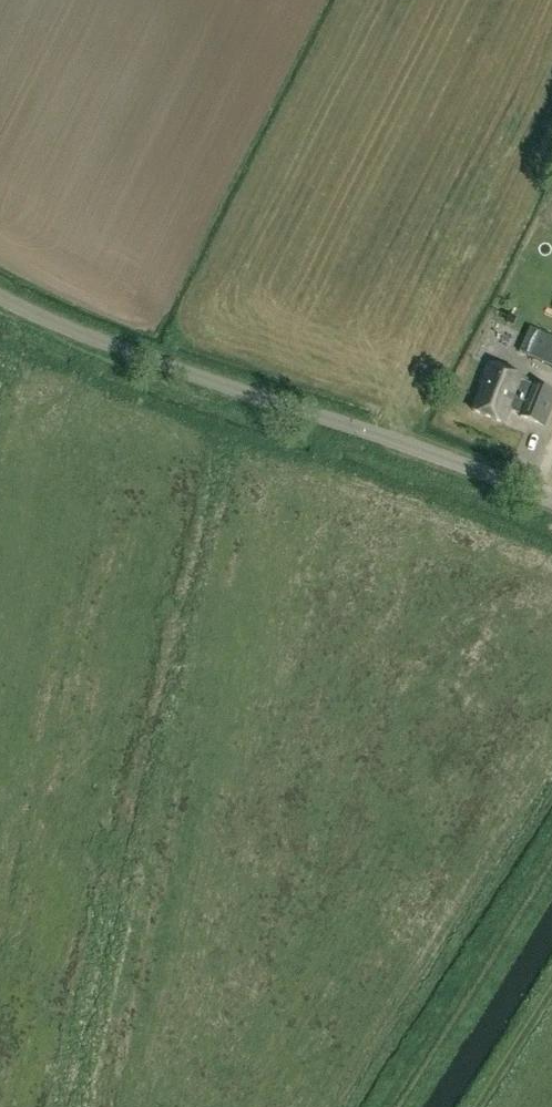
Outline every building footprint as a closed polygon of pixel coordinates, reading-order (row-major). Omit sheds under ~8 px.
[(508,313),(499,336),(516,342),(524,320),(508,313)] [(551,366),(551,336),(532,327),(520,352),(551,366)] [(477,413),(506,424),(516,398),(520,400),(526,383),(490,369),(483,389),(486,390),(477,413)]
